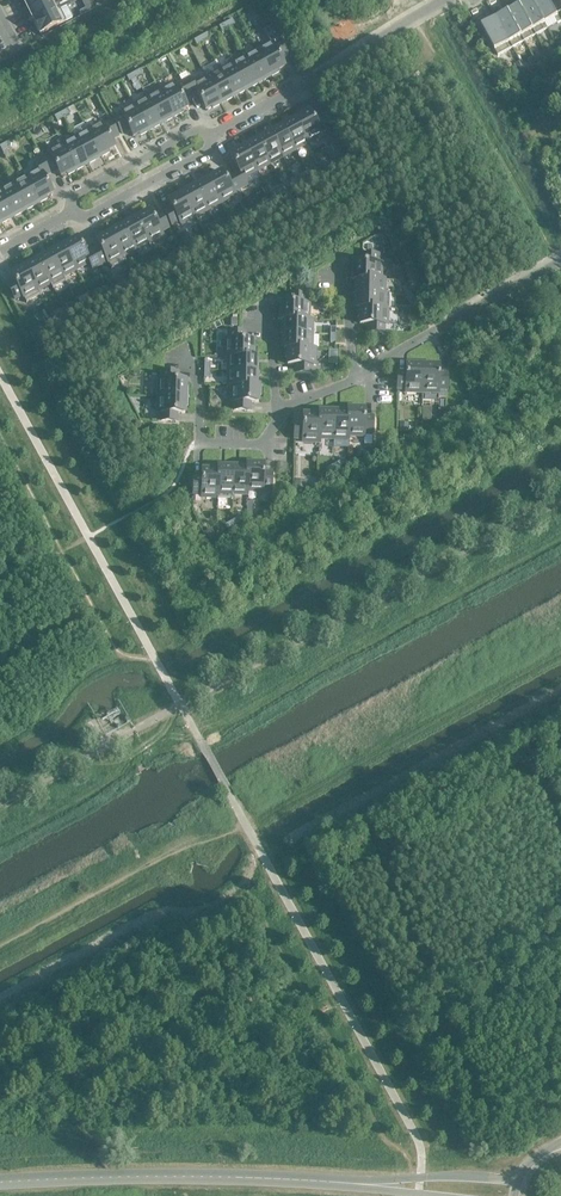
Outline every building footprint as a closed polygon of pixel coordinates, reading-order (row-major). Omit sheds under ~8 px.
[(28,10),(49,0),(23,0),(28,10)] [(28,10),(34,21),(33,21),(33,22),(60,9),(60,8),(55,11),(49,0),(28,10)] [(531,0),(528,0),(519,5),(532,29),(533,29),(536,35),(548,28),(544,23),(531,0)] [(544,23),(555,17),(558,23),(560,21),(549,0),(531,0),(544,23)] [(532,29),(519,5),(507,11),(520,36),(521,35),(524,41),(536,35),(533,29),(532,29)] [(60,9),(33,22),(39,34),(66,21),(60,9)] [(520,36),(507,11),(496,18),(509,42),(510,42),(513,47),(524,41),(521,35),(520,36)] [(509,42),(496,18),(482,25),(498,56),(513,47),(510,42),(509,42)] [(235,24),(232,20),(226,23),(228,28),(235,24)] [(228,28),(226,23),(219,27),(222,32),(228,28)] [(270,43),(257,50),(272,77),(271,76),(279,72),(278,70),(284,66),(280,59),(288,55),(271,25),(270,25),(271,27),(264,30),(268,37),(268,38),(270,43)] [(210,38),(207,33),(201,37),(203,42),(210,38)] [(203,42),(201,37),(194,41),(197,45),(203,42)] [(271,77),(272,77),(257,50),(244,57),(259,84),(258,81),(264,77),(265,79),(271,76),(271,77)] [(244,57),(232,64),(246,91),(247,91),(245,87),(251,84),(252,86),(258,83),(259,84),(244,57)] [(533,58),(528,60),(531,67),(536,64),(533,58)] [(518,61),(513,64),(517,72),(522,69),(518,61)] [(232,64),(219,71),(234,98),(233,94),(238,91),(240,93),(246,90),(246,91),(232,64)] [(143,75),(140,70),(133,74),(136,78),(143,75)] [(234,98),(219,71),(207,77),(221,105),(222,104),(220,101),(226,98),(227,100),(233,97),(234,98)] [(136,78),(133,74),(127,77),(129,82),(136,78)] [(425,86),(418,74),(411,78),(418,90),(425,86)] [(221,105),(207,77),(193,85),(189,78),(182,82),(190,97),(196,93),(205,109),(212,106),(213,108),(220,104),(221,105)] [(183,100),(190,97),(182,82),(175,86),(174,83),(159,91),(174,118),(174,117),(181,113),(180,111),(187,107),(183,100)] [(174,118),(159,91),(147,98),(162,125),(160,122),(166,118),(167,121),(173,117),(174,118)] [(161,125),(162,125),(147,98),(134,105),(149,132),(148,128),(154,125),(155,127),(161,124),(161,125)] [(149,132),(134,105),(120,113),(121,116),(114,119),(122,134),(129,130),(133,137),(139,133),(141,135),(148,131),(149,132)] [(70,114),(68,110),(61,113),(64,118),(70,114)] [(293,116),(300,129),(308,143),(322,135),(320,132),(327,128),(320,114),(313,118),(309,111),(302,115),(301,112),(294,116),(293,115),(293,116)] [(64,118),(61,113),(55,117),(57,122),(64,118)] [(280,122),(280,123),(295,150),(308,143),(300,129),(293,116),(292,116),(293,117),(287,120),(288,122),(282,126),(280,122)] [(101,123),(87,131),(102,158),(102,157),(102,156),(109,152),(108,150),(114,147),(111,140),(118,136),(110,122),(103,126),(101,123)] [(268,129),(282,157),(295,150),(280,123),(280,124),(274,127),(276,129),(270,132),(268,129)] [(255,136),(270,163),(282,157),(268,129),(267,130),(268,131),(262,134),(263,136),(257,139),(255,136)] [(101,158),(102,158),(87,131),(74,137),(89,165),(90,164),(89,163),(95,160),(94,158),(100,155),(101,158)] [(243,143),(242,143),(257,170),(270,163),(255,136),(255,138),(249,141),(251,143),(245,146),(243,143)] [(89,165),(74,137),(62,144),(77,171),(77,170),(82,167),(81,165),(87,162),(89,165)] [(338,141),(331,145),(335,152),(342,148),(338,141)] [(7,143),(0,147),(2,152),(9,148),(7,143)] [(244,178),(257,170),(242,143),(243,144),(235,148),(236,151),(230,154),(239,171),(232,174),(240,188),(247,184),(244,178)] [(76,172),(77,171),(62,144),(48,152),(49,155),(42,159),(50,173),(57,169),(61,176),(67,172),(68,175),(76,171),(76,172)] [(342,149),(334,153),(343,169),(352,165),(342,149)] [(38,169),(25,177),(40,204),(40,203),(47,199),(46,196),(52,193),(43,176),(50,173),(42,159),(35,163),(38,169)] [(206,176),(206,175),(205,176),(220,203),(235,195),(233,192),(240,188),(232,174),(225,178),(222,171),(215,175),(214,172),(206,176)] [(320,180),(317,175),(311,179),(313,183),(320,180)] [(193,182),(208,210),(220,203),(205,176),(206,177),(200,180),(201,182),(195,186),(193,182)] [(39,204),(40,204),(25,177),(12,184),(27,211),(28,211),(27,210),(33,206),(32,204),(38,201),(39,204)] [(313,183),(311,179),(304,182),(307,187),(313,183)] [(181,189),(180,189),(195,216),(208,210),(193,182),(192,183),(193,184),(187,187),(188,189),(182,192),(181,189)] [(27,211),(12,184),(0,190),(0,191),(15,218),(15,217),(14,216),(20,213),(19,211),(25,208),(27,211)] [(181,224),(195,216),(180,189),(180,190),(180,191),(173,195),(174,197),(168,200),(172,207),(164,211),(172,225),(179,221),(181,224)] [(295,193),(292,189),(286,192),(288,197),(295,193)] [(15,218),(0,191),(0,221),(2,224),(2,223),(8,220),(6,218),(12,215),(14,218),(15,218)] [(288,197),(286,192),(279,196),(282,201),(288,197)] [(134,215),(133,215),(148,242),(162,234),(161,232),(168,228),(160,214),(153,217),(149,210),(143,214),(142,212),(134,216),(134,215)] [(121,222),(135,249),(148,242),(133,215),(135,219),(129,222),(127,220),(122,223),(121,222)] [(108,229),(126,261),(123,256),(135,249),(121,222),(120,222),(122,225),(116,229),(115,226),(109,230),(108,229)] [(228,230),(225,225),(218,229),(221,234),(228,230)] [(99,247),(93,250),(100,265),(107,261),(111,269),(112,268),(112,267),(124,260),(125,261),(126,261),(108,229),(108,230),(101,234),(102,236),(96,240),(99,247)] [(221,234),(218,229),(212,233),(214,237),(221,234)] [(61,242),(76,270),(89,262),(93,269),(100,265),(93,250),(86,254),(77,238),(70,241),(69,239),(62,243),(61,242)] [(48,249),(66,281),(63,276),(76,270),(61,242),(60,243),(62,246),(56,249),(55,247),(49,250),(49,249),(48,249)] [(178,248),(174,250),(173,250),(177,257),(181,254),(178,248)] [(36,256),(53,288),(54,288),(53,286),(64,280),(65,282),(66,281),(48,249),(48,250),(50,253),(44,256),(42,254),(37,257),(36,256)] [(350,279),(384,279),(381,279),(381,263),(378,263),(378,255),(362,254),(362,263),(354,262),(354,270),(351,270),(351,278),(350,278),(350,279)] [(24,263),(23,263),(41,295),(38,290),(50,284),(53,288),(36,256),(35,256),(37,260),(31,263),(30,261),(24,264),(24,263)] [(22,295),(25,300),(26,303),(27,302),(27,301),(39,294),(40,296),(41,295),(23,263),(23,264),(16,268),(17,271),(11,274),(14,281),(7,285),(15,299),(22,295)] [(155,270),(153,265),(146,269),(149,273),(155,270)] [(149,273),(146,269),(140,272),(142,277),(149,273)] [(384,293),(384,279),(350,279),(355,279),(355,286),(357,286),(357,293),(353,293),(390,294),(390,293),(384,293)] [(402,288),(405,294),(410,292),(406,285),(402,288)] [(413,298),(410,292),(405,294),(409,301),(413,298)] [(390,295),(390,294),(353,293),(355,293),(355,300),(357,300),(357,307),(389,308),(389,307),(388,307),(388,295),(390,295)] [(277,319),(312,320),(312,319),(308,319),(309,303),(306,303),(306,295),(290,295),(289,303),(282,303),(281,310),(279,310),(279,319),(277,319)] [(94,303),(91,298),(85,302),(87,307),(94,303)] [(389,309),(389,308),(357,307),(357,308),(358,308),(357,316),(360,316),(360,324),(368,324),(367,332),(384,333),(384,324),(387,324),(387,309),(389,309)] [(75,313),(73,309),(66,312),(69,317),(75,313)] [(69,317),(66,312),(60,316),(62,320),(69,317)] [(281,333),(312,334),(312,320),(277,319),(283,320),(283,326),(285,326),(284,333),(281,333)] [(41,326),(33,331),(30,332),(34,340),(46,334),(41,326)] [(256,357),(255,357),(255,348),(252,348),(252,341),(244,340),(245,332),(229,332),(228,340),(225,340),(225,356),(256,357)] [(284,348),(315,349),(315,348),(311,348),(312,334),(281,333),(281,334),(282,334),(282,341),(284,341),(284,348)] [(284,348),(285,348),(285,357),(288,357),(287,364),(295,364),(295,373),(311,373),(311,365),(315,365),(315,349),(284,348)] [(225,356),(225,357),(228,357),(228,371),(259,371),(257,371),(257,364),(255,364),(256,357),(225,356)] [(422,361),(422,363),(414,362),(414,365),(406,365),(406,373),(398,372),(398,388),(406,389),(406,392),(422,392),(423,361),(422,361)] [(423,363),(423,361),(422,392),(438,393),(438,389),(446,390),(447,374),(439,373),(439,365),(432,365),(432,363),(423,363)] [(259,371),(228,371),(228,385),(262,386),(262,385),(257,385),(257,379),(255,379),(255,372),(259,372),(259,371)] [(162,372),(161,380),(158,380),(158,396),(189,397),(189,396),(188,396),(188,388),(185,388),(185,380),(178,380),(178,372),(162,372)] [(228,385),(228,386),(231,386),(231,402),(234,402),(234,410),(250,410),(250,402),(258,402),(258,395),(261,395),(261,386),(262,386),(228,385)] [(158,396),(157,412),(161,413),(161,421),(177,421),(177,413),(185,413),(185,406),(187,406),(188,397),(189,397),(158,396)] [(334,408),(333,439),(348,439),(348,405),(348,410),(341,410),(341,412),(334,412),(334,408)] [(348,405),(348,439),(348,436),(364,436),(364,433),(372,433),(373,417),(364,417),(365,409),(357,409),(357,406),(349,406),(349,405),(348,405)] [(320,411),(319,442),(319,438),(333,439),(334,408),(333,410),(327,409),(327,411),(320,411)] [(303,438),(303,442),(319,442),(320,411),(319,411),(319,412),(311,412),(311,415),(303,414),(303,422),(295,422),(294,438),(303,438)] [(233,494),(246,494),(247,460),(247,465),(240,465),(240,467),(233,467),(233,463),(232,500),(233,494)] [(248,461),(248,460),(247,460),(246,494),(247,494),(247,491),(263,491),(263,488),(271,488),(271,472),(263,472),(264,464),(256,464),(256,461),(248,461)] [(339,461),(333,465),(335,470),(342,466),(339,461)] [(233,463),(232,463),(232,465),(226,465),(226,467),(218,467),(218,499),(219,499),(219,498),(231,498),(231,500),(232,500),(233,463)] [(326,469),(329,473),(335,470),(333,465),(326,469)] [(218,467),(218,468),(210,467),(209,470),(202,470),(202,478),(194,477),(193,493),(202,494),(201,497),(217,497),(217,499),(218,499),(218,467)] [(238,517),(232,521),(234,526),(241,522),(238,517)] [(225,525),(228,529),(234,526),(232,521),(225,525)] [(213,533),(207,537),(206,537),(209,541),(215,538),(213,533)]
